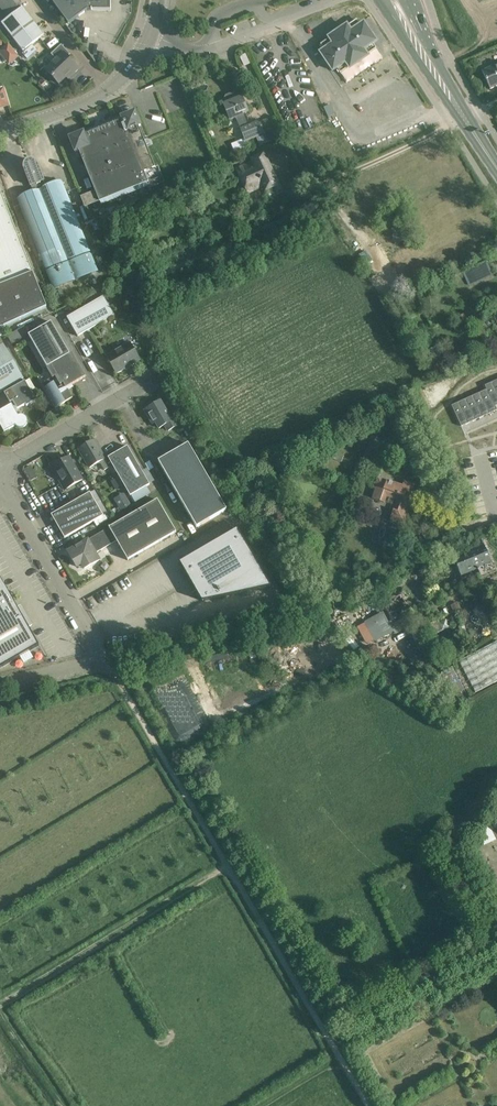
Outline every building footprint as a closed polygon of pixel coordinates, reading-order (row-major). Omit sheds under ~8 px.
[(8,18),(1,23),(8,32),(11,36),(23,51),(44,35),(22,7),(23,6),(18,0),(0,0),(0,8),(8,18)] [(68,25),(88,11),(110,11),(110,0),(50,0),(68,25)] [(330,40),(321,46),(325,51),(321,54),(333,71),(337,68),(341,74),(350,68),(350,69),(367,57),(367,56),(376,50),(372,44),(376,42),(364,24),(360,27),(356,21),(347,28),(347,27),(330,39),(330,40)] [(0,50),(0,51),(6,59),(15,52),(8,43),(0,50)] [(70,55),(61,45),(51,55),(57,60),(46,70),(59,84),(70,74),(71,75),(78,69),(68,57),(70,55)] [(483,72),(491,89),(496,86),(496,65),(483,72)] [(8,106),(4,91),(0,92),(0,109),(8,106)] [(260,120),(250,124),(246,115),(249,114),(242,98),(240,98),(238,94),(234,92),(225,96),(223,100),(225,105),(224,105),(230,121),(237,119),(241,128),(240,128),(246,142),(257,137),(260,146),(282,137),(273,116),(260,122),(260,120)] [(326,111),(329,117),(335,114),(332,109),(326,111)] [(95,191),(99,202),(99,203),(100,205),(148,186),(147,184),(148,183),(150,188),(164,182),(158,166),(155,167),(139,127),(141,126),(135,113),(122,118),(123,121),(85,136),(83,133),(70,139),(75,152),(79,151),(95,191)] [(236,168),(248,194),(264,187),(266,192),(279,185),(264,154),(251,160),(251,161),(236,168)] [(62,182),(46,188),(37,167),(36,164),(35,163),(32,162),(30,162),(28,163),(26,165),(25,167),(24,169),(25,172),(34,193),(18,199),(46,271),(54,289),(98,271),(90,253),(62,182)] [(46,308),(0,191),(0,329),(46,308)] [(372,263),(365,251),(359,255),(365,267),(372,263)] [(67,318),(78,337),(115,316),(104,297),(67,318)] [(86,377),(72,354),(70,355),(51,322),(29,336),(47,368),(46,368),(52,378),(42,385),(56,409),(73,399),(67,388),(86,377)] [(7,336),(11,345),(29,334),(24,326),(7,336)] [(106,357),(116,374),(140,360),(130,343),(106,357)] [(4,345),(0,347),(0,393),(7,389),(23,380),(24,379),(4,345)] [(8,392),(5,394),(10,403),(13,402),(14,403),(18,410),(25,406),(26,405),(27,407),(36,401),(32,393),(25,382),(24,383),(23,380),(7,389),(8,392)] [(487,390),(495,407),(496,406),(496,392),(493,383),(485,386),(487,390)] [(487,390),(480,393),(490,414),(496,411),(496,410),(495,407),(487,390)] [(480,393),(473,396),(483,417),(490,414),(480,393)] [(483,417),(473,396),(466,399),(476,420),(483,417)] [(466,399),(459,403),(469,424),(476,420),(466,399)] [(169,416),(160,402),(145,411),(153,424),(156,423),(160,429),(165,426),(168,431),(178,426),(172,414),(169,416)] [(452,406),(461,427),(469,424),(459,403),(452,406)] [(18,417),(12,405),(0,412),(0,411),(0,425),(4,432),(16,426),(17,426),(17,427),(18,428),(19,428),(20,429),(21,429),(22,429),(23,428),(24,428),(25,428),(26,427),(26,426),(27,425),(27,424),(27,423),(27,422),(27,421),(27,420),(26,419),(26,418),(25,418),(24,417),(23,417),(22,417),(21,416),(20,417),(19,417),(18,417)] [(373,432),(369,439),(378,446),(383,439),(373,432)] [(94,440),(79,449),(90,468),(100,462),(105,471),(110,468),(94,440)] [(227,510),(189,444),(158,461),(196,528),(227,510)] [(131,496),(135,503),(151,494),(147,487),(150,485),(149,484),(154,481),(147,469),(142,471),(128,447),(108,458),(130,496),(131,496)] [(342,463),(344,456),(331,452),(329,458),(342,463)] [(60,482),(65,490),(82,480),(69,458),(58,464),(57,462),(51,465),(56,474),(58,473),(62,480),(60,482)] [(31,466),(24,470),(28,477),(35,473),(31,466)] [(436,475),(433,483),(441,486),(439,492),(447,495),(452,480),(436,475)] [(378,479),(375,490),(376,490),(373,499),(384,503),(387,496),(397,500),(390,521),(405,526),(409,513),(410,513),(415,500),(410,499),(415,485),(404,481),(403,487),(378,479)] [(65,539),(104,517),(90,493),(52,515),(65,539)] [(132,506),(126,497),(116,503),(121,512),(132,506)] [(176,533),(158,501),(109,528),(117,542),(128,561),(176,533)] [(96,554),(117,542),(109,528),(68,552),(77,567),(82,565),(84,569),(100,561),(96,554)] [(192,592),(193,593),(196,591),(202,601),(271,587),(238,529),(180,563),(186,574),(190,581),(193,585),(192,585),(195,590),(192,592)] [(462,576),(492,563),(484,545),(454,558),(462,576)] [(385,573),(388,579),(395,576),(391,569),(385,573)] [(1,668),(39,646),(0,577),(0,668),(1,668)] [(388,618),(412,610),(407,595),(382,603),(388,618)] [(457,603),(450,606),(453,613),(461,609),(457,603)] [(375,642),(394,633),(383,613),(364,622),(375,642)] [(438,623),(442,632),(451,628),(447,619),(438,623)] [(438,623),(437,621),(430,623),(435,635),(442,632),(438,623)] [(459,662),(476,695),(496,683),(496,642),(459,662)]
